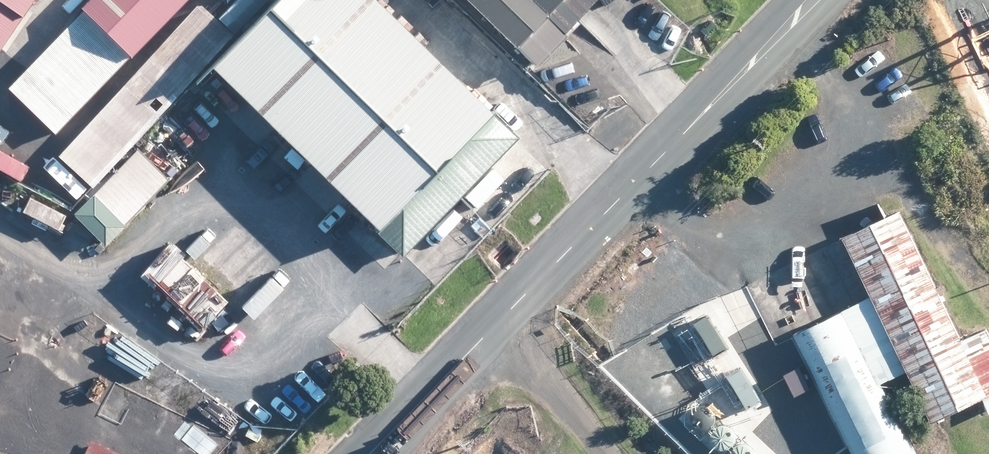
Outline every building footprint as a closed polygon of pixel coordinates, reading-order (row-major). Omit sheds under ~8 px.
[(29,0),(0,0),(0,43),(29,0)] [(86,21),(46,64),(39,57),(8,92),(57,137),(89,103),(78,93),(90,80),(102,91),(130,61),(132,63),(190,0),(93,0),(79,14),(86,21)] [(418,249),(529,135),(501,108),(498,112),(385,0),(279,0),(215,66),(381,229),(384,226),(413,254),(418,249)] [(529,69),(560,37),(540,19),(557,0),(456,0),(529,69)] [(231,40),(196,8),(57,159),(91,191),(231,40)] [(171,118),(139,150),(155,165),(173,147),(185,159),(198,145),(171,118)] [(67,216),(100,247),(119,228),(107,216),(143,178),(128,162),(92,199),(88,195),(67,216)] [(879,386),(902,375),(927,428),(979,403),(986,417),(988,415),(988,341),(984,330),(957,343),(953,335),(968,328),(954,297),(939,304),(895,213),(837,241),(865,300),(789,336),(791,338),(847,453),(912,453),(879,386)] [(944,442),(930,451),(933,453),(951,453),(944,442)]
